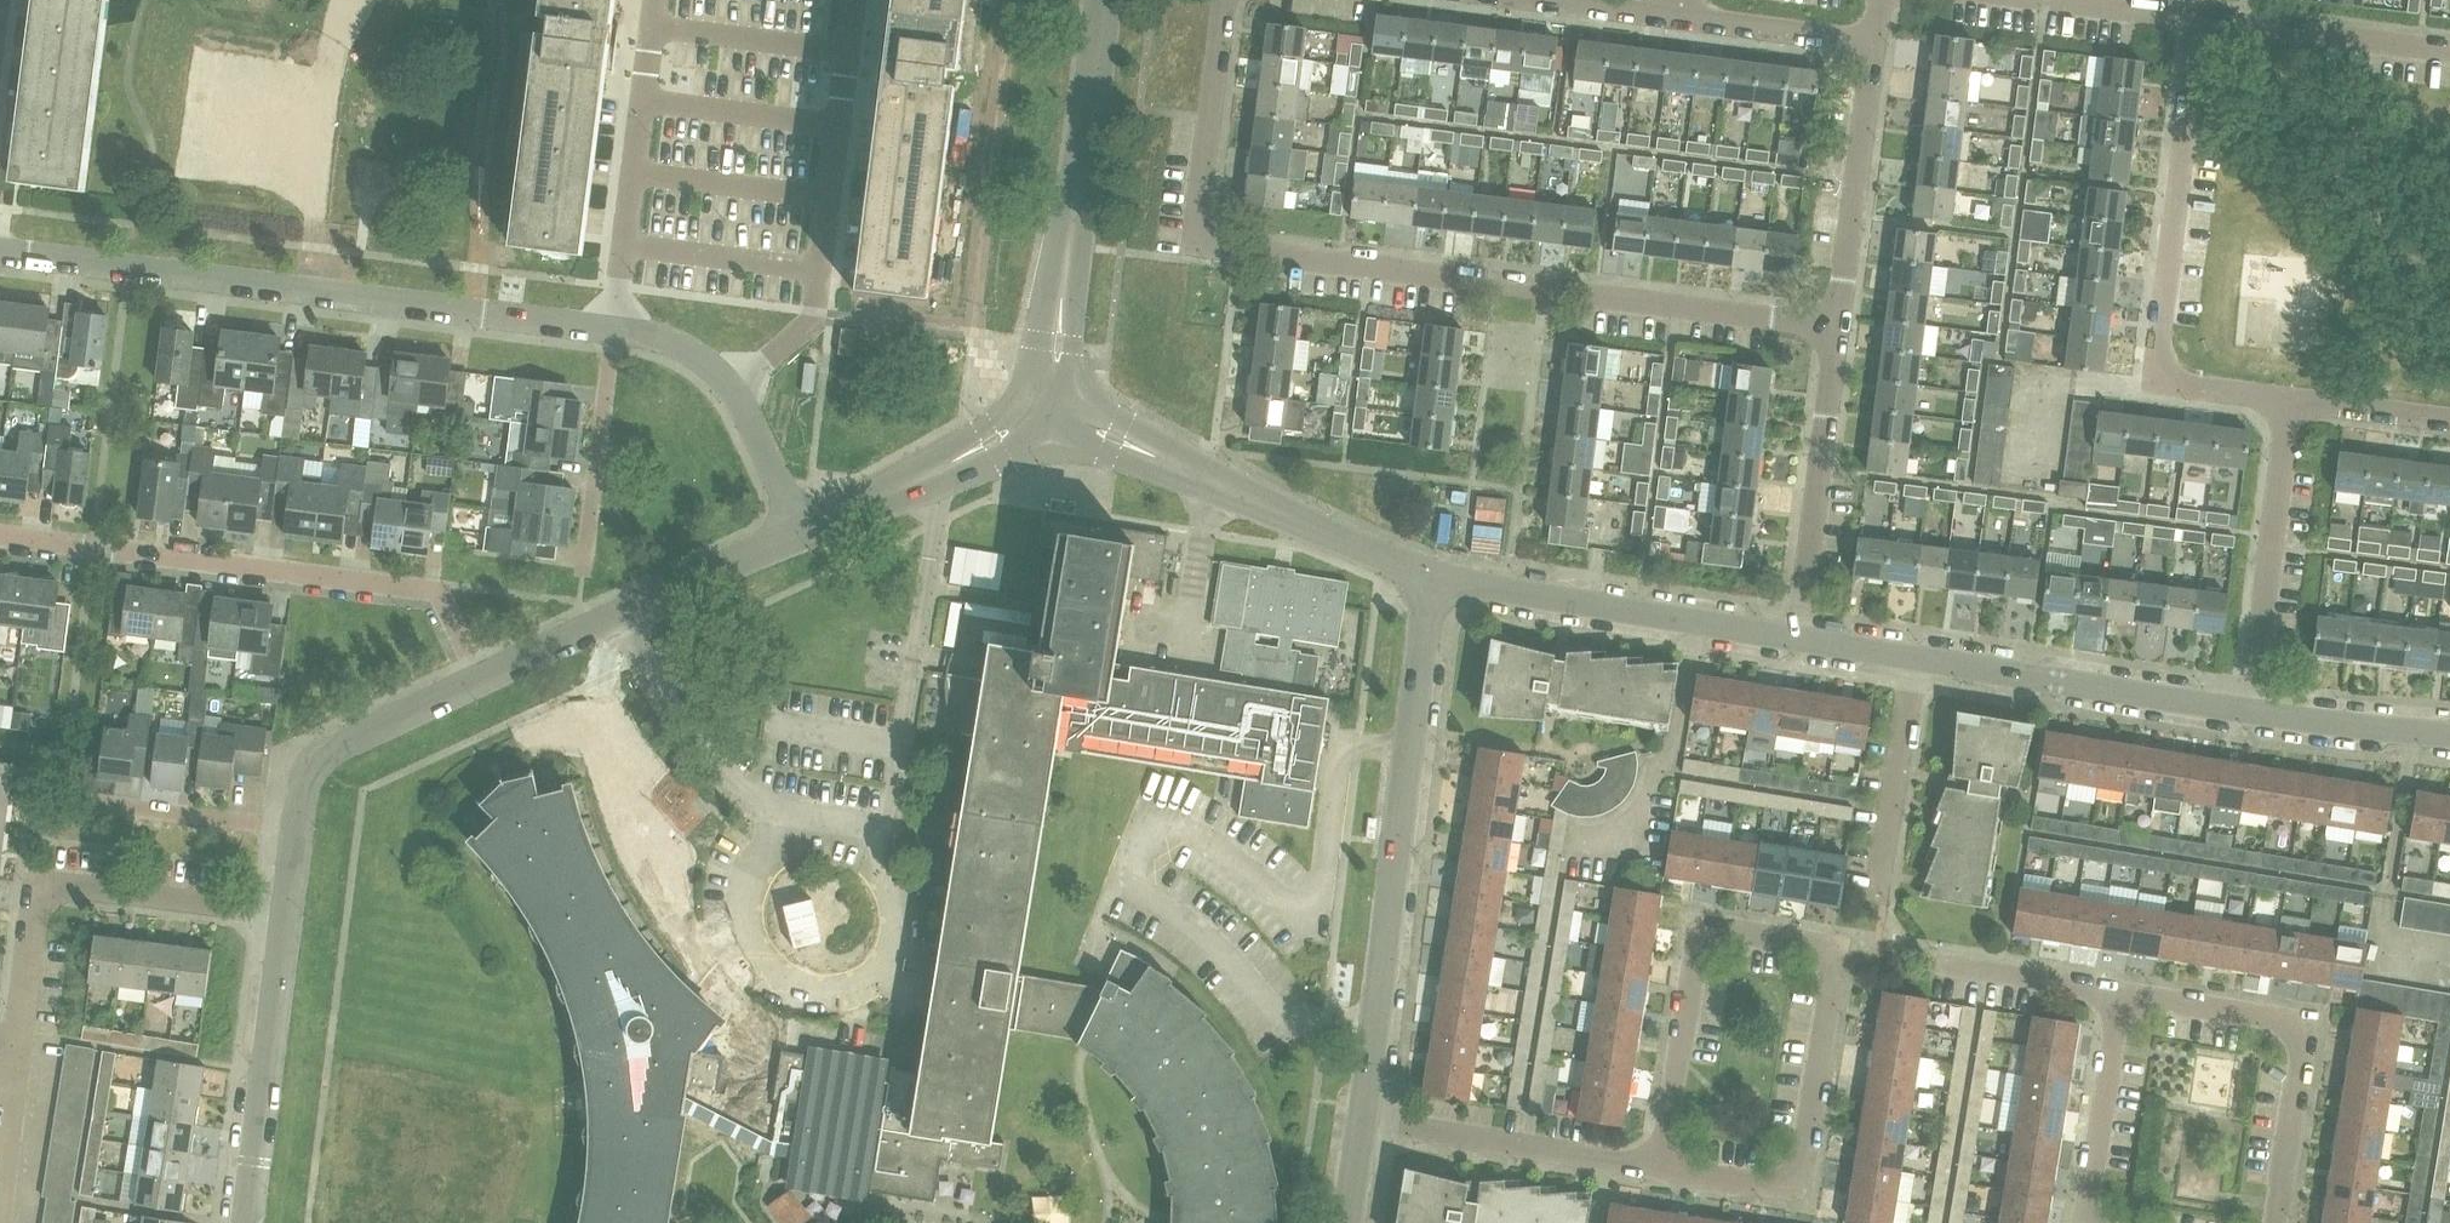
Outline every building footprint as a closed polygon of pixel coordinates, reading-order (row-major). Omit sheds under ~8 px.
[(15,183),(23,184),(84,192),(108,0),(39,0),(15,183)] [(576,254),(584,256),(609,68),(614,69),(612,82),(614,82),(621,26),(614,25),(616,5),(617,0),(548,0),(545,18),(552,19),(550,35),(523,32),(507,161),(527,164),(516,247),(576,254)] [(890,37),(884,37),(886,23),(884,23),(877,79),(885,80),(857,291),(865,292),(865,291),(927,299),(954,87),(948,87),(950,70),(977,74),(986,0),(895,0),(890,37)] [(2419,13),(2420,0),(2409,0),(2408,11),(2419,13)] [(2431,6),(2449,8),(2449,0),(2432,0),(2431,6)] [(1407,18),(1378,14),(1373,52),(1403,56),(1407,18)] [(1438,22),(1407,18),(1403,56),(1433,59),(1438,22)] [(1468,26),(1438,22),(1433,59),(1463,63),(1468,26)] [(1269,23),(1265,53),(1303,58),(1307,28),(1269,23)] [(1493,67),(1498,29),(1468,26),(1463,63),(1461,77),(1491,81),(1492,67),(1493,67)] [(1528,33),(1498,29),(1493,67),(1523,71),(1528,33)] [(1558,37),(1528,33),(1523,71),(1554,75),(1558,37)] [(1971,69),(1974,39),(1937,34),(1933,65),(1971,69)] [(1605,82),(1610,44),(1580,40),(1575,78),(1605,82)] [(1348,42),(1347,53),(1346,64),(1362,66),(1364,44),(1348,42)] [(1640,48),(1610,44),(1605,82),(1635,86),(1640,48)] [(1670,52),(1640,48),(1635,86),(1665,90),(1670,52)] [(2056,50),(2045,49),(2042,71),(2053,72),(2056,50)] [(1665,90),(1695,94),(1700,56),(1670,52),(1665,90)] [(1303,58),(1265,53),(1261,83),(1299,88),(1303,58)] [(2020,76),(2031,77),(2034,55),(2023,54),(2020,76)] [(1730,60),(1700,56),(1695,94),(1725,98),(1730,60)] [(2105,56),(2102,86),(2140,91),(2144,61),(2105,56)] [(1760,64),(1730,60),(1725,98),(1755,102),(1760,64)] [(1789,68),(1760,64),(1755,102),(1784,106),(1789,68)] [(1967,100),(1971,69),(1933,65),(1929,95),(1967,100)] [(1814,110),(1819,72),(1789,68),(1784,106),(1814,110)] [(1345,95),(1358,96),(1361,74),(1348,72),(1345,95)] [(2067,83),(2041,80),(2038,102),(2049,103),(2050,96),(2065,98),(2067,83)] [(1261,83),(1257,114),(1296,118),(1299,88),(1261,83)] [(2027,109),(2030,86),(2019,84),(2016,107),(2027,109)] [(2136,121),(2140,91),(2102,86),(2098,117),(2136,121)] [(1963,130),(1967,100),(1929,95),(1925,125),(1963,130)] [(1390,102),(1367,99),(1365,112),(1388,115),(1390,102)] [(1354,126),(1355,120),(1357,104),(1345,102),(1342,125),(1354,126)] [(1394,116),(1417,119),(1418,106),(1396,103),(1394,116)] [(1426,107),(1424,120),(1448,123),(1449,110),(1426,107)] [(2048,110),(2038,108),(2035,132),(2045,133),(2048,110)] [(1456,110),(1454,123),(1477,126),(1479,113),(1456,110)] [(1292,149),(1296,118),(1257,114),(1254,144),(1292,149)] [(1486,115),(1484,127),(1507,130),(1508,118),(1486,115)] [(2024,138),(2026,116),(2014,115),(2012,137),(2024,138)] [(2098,117),(2094,147),(2132,152),(2136,121),(2098,117)] [(1538,121),(1515,118),(1513,131),(1536,134),(1538,121)] [(1394,136),(1396,125),(1372,122),(1371,133),(1394,136)] [(1628,133),(1627,145),(1649,148),(1651,136),(1649,136),(1651,124),(1637,122),(1636,134),(1628,133)] [(1569,125),(1567,138),(1591,141),(1592,128),(1569,125)] [(1925,125),(1922,156),(1959,160),(1963,130),(1925,125)] [(1425,129),(1402,126),(1401,137),(1408,138),(1407,151),(1422,153),(1425,129)] [(1596,142),(1620,145),(1621,132),(1598,129),(1596,142)] [(1350,156),(1353,133),(1330,130),(1328,152),(1338,154),(1338,155),(1350,156)] [(1453,143),(1455,133),(1432,130),(1431,140),(1453,143)] [(1462,133),(1460,144),(1481,147),(1484,147),(1485,136),(1462,133)] [(1658,136),(1656,149),(1679,152),(1681,139),(1658,136)] [(1514,140),(1491,137),(1490,149),(1513,151),(1514,140)] [(2044,140),(2034,139),(2032,162),(2042,163),(2044,140)] [(1709,156),(1711,143),(1688,140),(1686,153),(1709,156)] [(1542,155),(1544,144),(1521,141),(1520,152),(1542,155)] [(1254,144),(1250,174),(1288,179),(1292,149),(1254,144)] [(1460,144),(1458,164),(1478,167),(1481,147),(1460,144)] [(1719,144),(1717,157),(1738,160),(1740,147),(1719,144)] [(1574,148),(1560,146),(1551,145),(1549,156),(1572,159),(1574,148)] [(2008,167),(2020,169),(2023,146),(2011,145),(2008,167)] [(2090,177),(2129,182),(2132,152),(2094,147),(2090,177)] [(1747,161),(1768,163),(1770,151),(1749,148),(1747,161)] [(1604,152),(1580,149),(1579,160),(1603,163),(1604,152)] [(1523,153),(1522,166),(1530,167),(1531,157),(1532,154),(1523,153)] [(1778,153),(1776,164),(1798,167),(1800,156),(1778,153)] [(1657,158),(1634,155),(1633,167),(1655,170),(1657,158)] [(1955,191),(1959,160),(1922,156),(1918,186),(1955,191)] [(1685,173),(1687,162),(1663,159),(1662,170),(1685,173)] [(1347,186),(1350,163),(1337,162),(1334,185),(1347,186)] [(1717,166),(1694,163),(1692,175),(1715,177),(1717,166)] [(1746,169),(1724,167),(1722,178),(1745,181),(1746,169)] [(1774,185),(1776,173),(1753,170),(1751,182),(1774,185)] [(1284,209),(1288,179),(1250,174),(1246,204),(1284,209)] [(1782,185),(1793,187),(1804,188),(1806,177),(1783,174),(1782,185)] [(2016,199),(2019,176),(2007,174),(2006,180),(1998,179),(1996,193),(2004,194),(2004,197),(2016,199)] [(1382,222),(1387,183),(1357,179),(1352,218),(1382,222)] [(2036,204),(2037,196),(2039,181),(2027,180),(2024,203),(2036,204)] [(1382,222),(1412,225),(1417,187),(1387,183),(1382,222)] [(1914,216),(1952,221),(1955,191),(1918,186),(1914,216)] [(2085,217),(2123,221),(2127,191),(2089,186),(2085,217)] [(1412,225),(1442,229),(1447,191),(1417,187),(1412,225)] [(1447,191),(1442,229),(1472,233),(1477,194),(1447,191)] [(1331,214),(1342,216),(1345,193),(1334,192),(1331,214)] [(1472,233),(1502,237),(1507,198),(1477,194),(1472,233)] [(1532,240),(1537,202),(1507,198),(1502,237),(1532,240)] [(1532,240),(1562,244),(1567,206),(1537,202),(1532,240)] [(2013,228),(2015,205),(2003,203),(2000,227),(2013,228)] [(1562,244),(1592,248),(1597,209),(1567,206),(1562,244)] [(2035,211),(2024,209),(2021,232),(2032,233),(2033,231),(2048,233),(2050,214),(2035,212),(2035,211)] [(1614,251),(1644,255),(1649,217),(1618,213),(1614,251)] [(1674,259),(1679,220),(1649,217),(1644,255),(1674,259)] [(2085,217),(2081,247),(2119,252),(2123,221),(2085,217)] [(1674,259),(1704,262),(1709,224),(1679,220),(1674,259)] [(1739,228),(1709,224),(1704,262),(1734,266),(1739,228)] [(1734,266),(1764,270),(1769,232),(1739,228),(1734,266)] [(1898,229),(1895,260),(1933,264),(1937,234),(1898,229)] [(1794,274),(1799,236),(1769,232),(1764,270),(1794,274)] [(2007,274),(2011,238),(1995,236),(1993,250),(1997,250),(1994,272),(2007,274)] [(2017,261),(2028,262),(2029,262),(2031,240),(2019,239),(2017,261)] [(2081,247),(2077,277),(2116,282),(2119,252),(2081,247)] [(1929,294),(1933,264),(1895,260),(1891,290),(1929,294)] [(2016,269),(2013,291),(2025,292),(2027,270),(2016,269)] [(2007,274),(1994,272),(1990,303),(2003,305),(2007,274)] [(2116,282),(2077,277),(2074,307),(2112,312),(2116,282)] [(1891,290),(1887,320),(1925,324),(1929,294),(1891,290)] [(2012,298),(2009,321),(2022,322),(2024,300),(2012,298)] [(15,365),(16,353),(16,351),(22,306),(17,305),(14,300),(3,299),(0,302),(0,363),(15,365)] [(15,365),(14,366),(43,369),(43,368),(58,370),(61,342),(47,340),(50,319),(51,309),(45,309),(42,304),(32,303),(27,306),(22,306),(16,351),(16,353),(15,365)] [(1259,334),(1296,338),(1300,308),(1263,304),(1259,334)] [(2074,307),(2070,338),(2108,343),(2112,312),(2074,307)] [(1987,333),(1999,335),(2002,311),(1990,310),(1987,333)] [(58,370),(57,378),(67,379),(70,379),(72,381),(100,385),(102,368),(109,317),(106,316),(86,314),(80,313),(78,328),(64,327),(61,342),(58,370)] [(1369,317),(1366,339),(1377,341),(1380,319),(1369,317)] [(1922,355),(1925,324),(1887,320),(1883,350),(1922,355)] [(1344,346),(1356,347),(1358,325),(1347,323),(1344,346)] [(1427,324),(1423,355),(1460,359),(1464,329),(1427,324)] [(199,416),(199,411),(200,405),(204,370),(190,368),(194,332),(189,331),(186,328),(183,326),(178,326),(174,326),(171,329),(166,328),(159,381),(180,384),(177,408),(186,409),(185,424),(197,426),(199,416)] [(840,344),(839,354),(853,356),(857,330),(842,328),(842,333),(840,344)] [(2020,330),(2008,328),(2005,351),(2017,353),(2020,330)] [(204,370),(200,405),(199,411),(199,416),(206,416),(207,406),(224,408),(227,385),(246,388),(253,335),(224,331),(220,364),(205,362),(204,370)] [(1292,369),(1296,338),(1259,334),(1255,364),(1292,369)] [(287,408),(291,378),(292,374),(277,372),(281,339),(253,335),(246,388),(265,390),(262,413),(286,416),(287,408)] [(1972,338),(1971,345),(1969,361),(1981,362),(1984,340),(1972,338)] [(2108,343),(2070,338),(2066,368),(2078,370),(2104,373),(2108,343)] [(1570,343),(1566,374),(1604,379),(1608,348),(1570,343)] [(319,394),(333,395),(339,346),(330,345),(326,349),(312,347),(308,380),(291,378),(287,408),(304,410),(305,406),(317,407),(319,394)] [(374,419),(374,418),(378,389),(363,387),(367,354),(351,352),(348,347),(339,346),(333,395),(348,397),(346,409),(352,417),(374,419)] [(1372,370),(1375,350),(1375,348),(1365,347),(1362,369),(1372,370)] [(1880,380),(1918,385),(1922,355),(1883,350),(1880,380)] [(1352,376),(1355,354),(1342,352),(1339,374),(1352,376)] [(390,413),(402,415),(405,419),(418,421),(420,402),(426,357),(397,353),(395,365),(393,387),(378,385),(378,389),(374,418),(389,420),(390,413)] [(1457,390),(1460,359),(1423,355),(1419,385),(1457,390)] [(448,392),(451,370),(452,360),(426,357),(420,402),(432,404),(431,413),(434,417),(444,418),(444,420),(461,423),(465,394),(448,392)] [(1676,357),(1673,380),(1684,381),(1687,359),(1676,357)] [(1326,364),(1316,363),(1316,371),(1325,372),(1326,364)] [(1662,386),(1665,364),(1654,363),(1651,385),(1662,386)] [(1289,399),(1292,369),(1255,364),(1252,394),(1289,399)] [(1772,369),(1763,368),(1734,364),(1730,394),(1768,399),(1772,369)] [(1991,365),(1988,392),(2013,395),(2017,368),(1991,365)] [(1977,392),(1980,370),(1969,368),(1966,390),(1977,392)] [(1600,408),(1604,379),(1566,374),(1562,403),(1600,408)] [(1371,378),(1361,377),(1358,399),(1368,400),(1371,378)] [(534,415),(533,424),(578,430),(579,421),(582,419),(585,415),(585,411),(584,408),(581,405),(581,401),(568,400),(570,385),(516,378),(513,407),(529,409),(534,415)] [(1914,415),(1918,385),(1880,380),(1876,410),(1914,415)] [(1351,384),(1338,382),(1335,404),(1349,406),(1351,384)] [(1419,385),(1415,415),(1453,420),(1457,390),(1419,385)] [(1672,386),(1669,409),(1680,410),(1683,387),(1672,386)] [(72,391),(65,391),(55,389),(53,408),(64,409),(70,410),(72,391)] [(1659,416),(1662,393),(1649,392),(1646,415),(1659,416)] [(2013,395),(1988,392),(1986,405),(2011,408),(2013,395)] [(1309,401),(1289,399),(1252,394),(1248,424),(1305,431),(1309,401)] [(1730,394),(1727,424),(1765,429),(1768,399),(1730,394)] [(1976,399),(1965,398),(1964,398),(1961,420),(1973,422),(1976,399)] [(2099,418),(2100,411),(2101,404),(2075,400),(2073,414),(2099,418)] [(1596,438),(1600,408),(1562,403),(1559,433),(1596,438)] [(1986,405),(1984,418),(2010,421),(2011,408),(1986,405)] [(1357,407),(1354,429),(1365,430),(1368,408),(1357,407)] [(1910,445),(1914,415),(1876,410),(1872,440),(1910,445)] [(2100,411),(2099,418),(2098,431),(2096,444),(2095,449),(2124,453),(2129,415),(2100,411)] [(1335,413),(1332,435),(1343,437),(1346,414),(1335,413)] [(2098,431),(2099,418),(2073,414),(2071,427),(2098,431)] [(1449,450),(1453,420),(1415,415),(1411,446),(1449,450)] [(1668,415),(1665,439),(1676,440),(1679,417),(1668,415)] [(2124,453),(2154,457),(2159,419),(2129,415),(2124,453)] [(1984,418),(1982,433),(2008,436),(2010,421),(1984,418)] [(2154,457),(2185,461),(2189,422),(2159,419),(2154,457)] [(1655,446),(1658,423),(1646,421),(1643,444),(1655,446)] [(2185,461),(2215,464),(2220,426),(2189,422),(2185,461)] [(45,472),(51,424),(42,423),(40,435),(22,433),(20,454),(3,451),(0,479),(0,498),(26,501),(30,470),(45,472)] [(45,472),(43,487),(57,489),(56,501),(60,502),(63,505),(67,507),(72,507),(76,507),(80,504),(85,505),(91,454),(70,451),(73,427),(62,426),(61,425),(51,424),(49,436),(46,465),(45,472)] [(197,426),(185,424),(182,424),(180,440),(183,441),(182,453),(179,453),(177,464),(148,461),(141,516),(172,520),(175,497),(188,499),(189,489),(193,457),(194,448),(197,426)] [(577,440),(578,430),(533,424),(531,439),(510,436),(506,465),(544,470),(548,471),(550,456),(574,459),(574,456),(578,454),(580,450),(581,446),(579,442),(577,440)] [(1727,424),(1723,454),(1761,459),(1765,429),(1727,424)] [(2251,430),(2220,426),(2215,464),(2246,468),(2251,430)] [(2070,440),(2096,444),(2098,431),(2071,427),(2070,440)] [(1969,451),(1972,429),(1961,428),(1958,450),(1969,451)] [(1555,463),(1593,468),(1596,438),(1559,433),(1555,463)] [(2008,436),(1982,433),(1981,445),(2006,449),(2008,436)] [(1910,445),(1872,440),(1868,470),(1907,475),(1910,445)] [(2094,458),(2095,449),(2096,444),(2070,440),(2068,455),(2094,458)] [(1981,445),(1979,458),(2004,462),(2006,449),(1981,445)] [(1665,446),(1662,468),(1672,470),(1673,467),(1684,469),(1686,452),(1675,450),(1675,447),(1665,446)] [(200,524),(228,527),(234,477),(214,474),(217,450),(194,448),(193,457),(189,489),(204,491),(200,524)] [(1651,476),(1654,452),(1642,451),(1639,474),(1651,476)] [(2336,490),(2365,494),(2370,456),(2340,452),(2336,490)] [(1723,454),(1719,484),(1757,489),(1761,459),(1723,454)] [(2094,458),(2068,455),(2066,468),(2093,471),(2094,458)] [(2395,497),(2400,460),(2370,456),(2365,494),(2395,497)] [(276,500),(281,459),(265,457),(262,480),(234,477),(228,527),(258,531),(262,498),(276,500)] [(281,457),(281,459),(276,500),(276,502),(290,504),(286,535),(315,538),(321,485),(302,483),(305,460),(281,457)] [(453,460),(430,457),(428,473),(451,476),(453,460)] [(1968,458),(1957,457),(1954,481),(1965,482),(1968,458)] [(1979,458),(1977,471),(2003,474),(2004,462),(1979,458)] [(369,460),(368,468),(362,513),(362,514),(378,516),(374,546),(401,550),(407,503),(392,501),(395,482),(390,481),(392,464),(369,460)] [(2395,497),(2425,501),(2430,463),(2400,460),(2395,497)] [(1589,498),(1593,468),(1555,463),(1551,493),(1589,498)] [(2449,504),(2449,466),(2430,463),(2425,501),(2449,504)] [(348,511),(362,513),(368,468),(344,465),(341,488),(321,485),(315,538),(344,542),(345,534),(348,511)] [(544,470),(506,465),(501,465),(495,508),(518,511),(571,517),(575,489),(542,484),(544,470)] [(2093,471),(2066,468),(2065,480),(2091,484),(2093,471)] [(2003,474),(1977,471),(1976,483),(2001,487),(2003,474)] [(1671,476),(1661,475),(1658,498),(1668,499),(1671,476)] [(1875,480),(1873,491),(1890,494),(1896,494),(1897,483),(1875,480)] [(2089,499),(2089,496),(2091,484),(2065,480),(2061,480),(2059,495),(2089,499)] [(1647,505),(1650,482),(1638,481),(1635,504),(1647,505)] [(1753,518),(1757,489),(1719,484),(1715,513),(1753,518)] [(1928,487),(1904,484),(1903,494),(1906,495),(1903,515),(1924,517),(1928,487)] [(1956,502),(1958,491),(1935,488),(1933,499),(1956,502)] [(428,553),(431,530),(433,520),(448,522),(452,493),(424,490),(422,505),(407,503),(401,550),(428,553)] [(1985,506),(1987,495),(1965,492),(1963,503),(1985,506)] [(1585,527),(1589,498),(1551,493),(1547,524),(1551,524),(1549,543),(1588,548),(1590,527),(1585,527)] [(2015,510),(2016,498),(1994,496),(1993,507),(2015,510)] [(2089,499),(2088,508),(2109,510),(2110,498),(2089,496),(2089,499)] [(2021,511),(2046,514),(2047,502),(2023,499),(2021,511)] [(2117,499),(2116,511),(2139,514),(2141,502),(2117,499)] [(2147,503),(2146,515),(2169,518),(2170,506),(2147,503)] [(1657,505),(1654,528),(1665,529),(1668,506),(1657,505)] [(2178,507),(2176,519),(2198,522),(2200,510),(2178,507)] [(1644,535),(1647,512),(1635,510),(1632,534),(1644,535)] [(484,550),(535,557),(537,542),(568,546),(571,517),(518,511),(516,530),(487,526),(484,550)] [(2208,511),(2207,523),(2229,525),(2231,514),(2208,511)] [(785,1048),(784,1047),(776,1099),(779,1099),(784,1100),(798,1103),(797,1109),(786,1178),(870,1192),(934,1202),(941,1163),(981,1170),(1002,1173),(1006,1147),(992,1145),(1001,1091),(1011,1029),(1020,974),(1056,749),(1057,749),(1245,780),(1239,816),(1308,827),(1314,791),(1315,791),(1322,747),(1326,747),(1329,748),(1333,724),(1326,723),(1327,715),(1330,698),(1322,697),(1313,696),(1319,657),(1300,654),(1301,650),(1291,649),(1293,639),(1339,647),(1349,584),(1294,575),(1275,572),(1223,563),(1213,624),(1226,626),(1241,628),(1234,671),(1242,672),(1240,683),(1131,665),(1116,662),(1130,577),(1160,582),(1168,536),(1049,513),(1044,541),(1058,543),(1049,601),(1041,651),(1029,649),(990,642),(988,655),(984,679),(949,673),(947,673),(947,675),(946,682),(946,688),(946,695),(947,702),(949,709),(951,715),(954,722),(957,728),(961,734),(962,735),(963,733),(964,734),(975,736),(974,741),(963,812),(957,848),(941,942),(939,960),(938,963),(938,965),(936,979),(930,1014),(920,1078),(888,1073),(890,1065),(861,1060),(837,1056),(809,1052),(808,1055),(806,1055),(785,1051),(785,1048)] [(1749,549),(1753,518),(1715,513),(1711,543),(1705,542),(1703,563),(1742,568),(1745,549),(1749,549)] [(2086,518),(2064,515),(2062,526),(2085,528),(2086,518)] [(2115,532),(2116,521),(2093,518),(2092,529),(2115,532)] [(2145,536),(2146,524),(2124,522),(2123,533),(2145,536)] [(2175,527),(2153,525),(2152,537),(2174,539),(2175,527)] [(2206,530),(2184,528),(2182,541),(2204,543),(2206,530)] [(464,534),(448,532),(446,545),(462,548),(464,534)] [(2212,543),(2235,546),(2236,535),(2214,532),(2212,543)] [(2390,533),(2386,556),(2410,559),(2413,536),(2390,533)] [(2352,540),(2330,537),(2328,548),(2350,551),(2352,540)] [(1855,575),(1885,579),(1890,541),(1860,538),(1855,575)] [(1686,555),(1685,560),(1696,562),(1698,541),(1687,540),(1686,555)] [(2381,544),(2359,540),(2357,552),(2380,555),(2381,544)] [(1885,579),(1915,583),(1920,545),(1890,541),(1885,579)] [(1662,543),(1652,542),(1650,556),(1660,557),(1662,543)] [(1945,587),(1950,549),(1920,545),(1915,583),(1945,587)] [(2417,560),(2439,563),(2441,550),(2419,547),(2417,560)] [(1945,587),(1975,591),(1980,553),(1950,549),(1945,587)] [(1975,591),(2005,594),(2010,557),(1980,553),(1975,591)] [(2005,594),(2035,598),(2040,560),(2010,557),(2005,594)] [(2357,573),(2358,562),(2336,559),(2334,570),(2357,573)] [(2386,565),(2365,562),(2363,574),(2385,576),(2386,565)] [(2394,566),(2393,577),(2415,580),(2417,569),(2394,566)] [(2446,573),(2424,570),(2422,581),(2445,584),(2446,573)] [(2044,609),(2074,613),(2079,575),(2049,571),(2044,609)] [(7,644),(9,628),(13,624),(25,626),(31,579),(23,578),(21,574),(17,572),(12,572),(7,573),(5,576),(2,575),(0,594),(0,643),(7,644)] [(2104,617),(2109,579),(2079,575),(2074,613),(2104,617)] [(31,579),(25,626),(37,627),(40,632),(38,648),(66,652),(70,623),(55,621),(60,583),(58,582),(56,579),(51,577),(46,576),(41,577),(39,580),(31,579)] [(2104,617),(2134,620),(2139,583),(2109,579),(2104,617)] [(2169,586),(2139,583),(2134,620),(2164,624),(2169,586)] [(2164,624),(2194,628),(2199,590),(2169,586),(2164,624)] [(114,596),(109,635),(125,637),(125,632),(153,636),(159,591),(130,587),(129,598),(114,596)] [(2229,594),(2199,590),(2194,628),(2224,632),(2229,594)] [(181,645),(182,645),(180,659),(194,661),(196,647),(200,611),(201,607),(186,606),(188,594),(159,591),(153,636),(182,640),(181,645)] [(239,648),(245,602),(217,598),(215,613),(200,611),(196,647),(210,649),(211,645),(239,648)] [(281,677),(285,647),(269,645),(274,605),(245,602),(239,648),(254,650),(251,673),(281,677)] [(2345,657),(2349,620),(2319,616),(2315,654),(2345,657)] [(2345,657),(2375,661),(2379,624),(2349,620),(2345,657)] [(2379,624),(2375,661),(2405,665),(2410,628),(2379,624)] [(2405,665),(2435,669),(2440,632),(2410,628),(2405,665)] [(2449,671),(2449,633),(2440,632),(2435,669),(2449,671)] [(1591,653),(1591,651),(1568,653),(1567,661),(1554,659),(1555,655),(1501,642),(1501,643),(1498,662),(1490,660),(1484,694),(1493,696),(1489,714),(1489,716),(1544,720),(1547,704),(1560,706),(1560,707),(1669,725),(1678,670),(1661,671),(1661,665),(1663,665),(1663,663),(1625,666),(1625,659),(1627,659),(1627,657),(1589,660),(1589,653),(1591,653)] [(1720,726),(1728,679),(1699,674),(1691,721),(1720,726)] [(1720,726),(1749,730),(1756,683),(1728,679),(1720,726)] [(1749,730),(1778,735),(1785,688),(1756,683),(1749,730)] [(141,695),(145,701),(154,703),(156,688),(142,686),(141,695)] [(268,687),(266,703),(277,705),(279,689),(268,687)] [(1778,735),(1807,740),(1814,693),(1785,688),(1778,735)] [(1807,740),(1836,744),(1843,697),(1814,693),(1807,740)] [(1865,749),(1872,702),(1843,697),(1836,744),(1865,749)] [(14,716),(0,714),(0,726),(12,728),(14,716)] [(131,780),(132,775),(134,761),(147,763),(152,717),(131,715),(129,730),(107,727),(103,759),(100,759),(97,779),(117,781),(117,778),(131,780)] [(12,728),(29,730),(31,718),(14,716),(12,728)] [(1947,810),(1939,827),(1932,845),(1934,845),(1935,843),(1941,846),(1926,881),(1928,881),(1929,879),(1935,882),(1928,897),(1988,907),(1991,891),(1992,891),(1995,871),(1998,854),(2001,834),(2002,834),(2007,798),(2010,785),(2018,786),(2032,733),(2030,732),(2030,733),(2012,730),(2013,721),(1979,716),(1977,724),(1959,721),(1958,721),(1953,776),(1957,776),(1955,789),(1947,788),(1946,790),(1938,809),(1940,809),(1941,808),(1947,810)] [(183,789),(186,771),(187,758),(201,759),(205,723),(190,721),(188,738),(160,735),(153,786),(183,789)] [(261,775),(264,756),(267,729),(223,724),(221,736),(205,734),(199,784),(212,786),(213,788),(214,790),(215,792),(217,793),(219,794),(221,794),(224,794),(226,793),(227,791),(229,789),(229,788),(231,788),(233,772),(261,775)] [(2077,735),(2047,731),(2039,778),(2069,782),(2077,735)] [(2069,782),(2098,787),(2105,740),(2077,735),(2069,782)] [(2098,787),(2126,792),(2134,745),(2105,740),(2098,787)] [(2155,796),(2163,749),(2134,745),(2126,792),(2124,802),(2138,804),(2139,794),(2155,796)] [(1480,747),(1475,776),(1523,784),(1527,755),(1480,747)] [(2155,796),(2184,801),(2191,754),(2163,749),(2155,796)] [(1574,781),(1572,798),(1569,815),(1580,817),(1592,817),(1603,815),(1613,810),(1622,803),(1630,795),(1635,785),(1638,774),(1639,763),(1637,751),(1598,762),(1599,767),(1607,768),(1605,775),(1601,780),(1595,784),(1589,786),(1582,785),(1574,781)] [(2212,806),(2220,759),(2191,754),(2184,801),(2212,806)] [(1683,771),(1712,776),(1714,763),(1685,758),(1683,771)] [(2212,806),(2241,810),(2249,763),(2220,759),(2212,806)] [(11,792),(15,763),(0,761),(0,791),(11,792)] [(1714,763),(1712,776),(1741,781),(1743,767),(1714,763)] [(2278,768),(2249,763),(2241,810),(2270,815),(2278,768)] [(1770,786),(1772,772),(1743,767),(1741,781),(1770,786)] [(2270,815),(2299,820),(2306,773),(2278,768),(2270,815)] [(1801,777),(1772,772),(1770,786),(1799,790),(1801,777)] [(2299,820),(2327,824),(2335,777),(2306,773),(2299,820)] [(1475,776),(1470,805),(1518,813),(1523,784),(1475,776)] [(473,840),(473,841),(485,853),(496,865),(499,869),(500,871),(505,877),(504,878),(505,879),(506,878),(512,885),(513,888),(516,891),(525,904),(534,918),(537,922),(537,924),(541,930),(541,931),(540,932),(541,933),(542,932),(547,940),(548,942),(550,946),(557,961),(563,976),(565,981),(566,982),(569,989),(567,990),(568,992),(569,991),(572,1000),(573,1002),(574,1005),(579,1021),(583,1038),(584,1043),(584,1044),(586,1052),(585,1052),(585,1054),(587,1053),(588,1063),(589,1064),(589,1068),(590,1076),(592,1086),(592,1093),(593,1102),(593,1104),(593,1105),(594,1120),(594,1125),(594,1135),(592,1135),(592,1136),(594,1136),(594,1145),(594,1146),(594,1151),(593,1167),(591,1185),(590,1190),(589,1199),(587,1199),(587,1200),(589,1201),(587,1210),(587,1211),(586,1215),(584,1222),(666,1222),(689,1081),(695,1082),(696,1082),(696,1086),(718,1090),(721,1074),(735,1076),(741,1076),(741,1077),(743,1078),(743,1076),(749,1075),(750,1075),(756,1072),(757,1074),(758,1073),(758,1072),(762,1068),(764,1067),(768,1063),(769,1064),(770,1063),(769,1062),(772,1056),(772,1055),(774,1049),(776,1049),(776,1048),(775,1048),(775,1042),(775,1040),(775,1034),(776,1034),(776,1032),(774,1032),(772,1027),(772,1025),(768,1020),(770,1019),(769,1018),(767,1019),(763,1015),(764,1014),(741,996),(741,995),(738,993),(725,982),(722,985),(719,989),(719,988),(704,1005),(693,995),(682,984),(683,983),(682,982),(681,983),(674,977),(662,963),(651,950),(639,935),(641,934),(640,933),(639,934),(631,924),(622,909),(613,895),(605,880),(607,879),(606,878),(605,879),(600,869),(593,853),(586,837),(580,820),(582,820),(581,818),(580,819),(575,803),(570,786),(569,786),(569,785),(550,792),(540,796),(538,797),(533,777),(485,804),(498,817),(496,819),(478,838),(475,840),(474,839),(473,840)] [(1565,777),(1561,793),(1572,798),(1574,781),(1565,777)] [(1799,790),(1827,795),(1830,782),(1801,777),(1799,790)] [(2327,824),(2356,829),(2364,782),(2335,777),(2327,824)] [(1682,779),(1680,791),(1709,796),(1711,784),(1682,779)] [(1827,795),(1856,800),(1858,786),(1830,782),(1827,795)] [(2364,782),(2356,829),(2386,834),(2393,787),(2364,782)] [(1738,801),(1740,788),(1711,784),(1709,796),(1738,801)] [(1768,793),(1740,788),(1738,801),(1766,806),(1768,793)] [(8,821),(11,792),(0,791),(0,820),(8,821)] [(2440,843),(2447,795),(2418,791),(2410,838),(2440,843)] [(1568,821),(1569,815),(1572,798),(1561,793),(1557,808),(1555,819),(1568,821)] [(1768,793),(1766,806),(1795,810),(1797,798),(1768,793)] [(2449,844),(2449,796),(2447,795),(2440,843),(2449,844)] [(1797,798),(1795,810),(1824,815),(1826,802),(1797,798)] [(1855,807),(1826,802),(1824,815),(1853,819),(1855,807)] [(1518,813),(1470,805),(1466,834),(1513,842),(1518,813)] [(2031,831),(2060,835),(2063,821),(2033,817),(2031,831)] [(1550,848),(1564,850),(1568,821),(1555,819),(1553,833),(1540,831),(1538,846),(1550,848)] [(2091,826),(2063,821),(2060,835),(2089,840),(2091,826)] [(2120,831),(2091,826),(2089,840),(2118,845),(2120,831)] [(1666,877),(1695,882),(1702,834),(1673,830),(1667,867),(1666,877)] [(2118,845),(2146,849),(2149,836),(2120,831),(2118,845)] [(1466,834),(1461,863),(1509,870),(1513,842),(1466,834)] [(1724,886),(1731,839),(1702,834),(1695,882),(1724,886)] [(2177,840),(2149,836),(2146,849),(2175,854),(2177,840)] [(2028,851),(2057,856),(2059,843),(2030,838),(2028,851)] [(1724,886),(1753,891),(1760,844),(1731,839),(1724,886)] [(2204,859),(2206,845),(2177,840),(2175,854),(2204,859)] [(2059,843),(2057,856),(2086,861),(2088,847),(2059,843)] [(1781,896),(1789,848),(1760,844),(1753,891),(1781,896)] [(2235,850),(2206,845),(2204,859),(2233,863),(2235,850)] [(2086,861),(2114,865),(2117,852),(2088,847),(2086,861)] [(1546,876),(1559,879),(1564,850),(1550,848),(1546,876)] [(1781,896),(1810,900),(1818,853),(1789,848),(1781,896)] [(2263,854),(2235,850),(2233,863),(2261,868),(2263,854)] [(2114,865),(2143,870),(2145,857),(2117,852),(2114,865)] [(1847,858),(1818,853),(1810,900),(1840,905),(1847,858)] [(2290,873),(2292,859),(2263,854),(2261,868),(2290,873)] [(2143,870),(2172,875),(2174,861),(2145,857),(2143,870)] [(2321,864),(2292,859),(2290,873),(2319,877),(2321,864)] [(2174,861),(2172,875),(2200,880),(2203,866),(2174,861)] [(1461,863),(1456,891),(1504,899),(1509,870),(1461,863)] [(2347,882),(2350,868),(2321,864),(2319,877),(2347,882)] [(2200,880),(2229,884),(2231,871),(2203,866),(2200,880)] [(2377,873),(2350,868),(2347,882),(2376,887),(2377,873)] [(2229,884),(2258,889),(2260,876),(2231,871),(2229,884)] [(1541,905),(1554,907),(1559,879),(1546,876),(1541,905)] [(2289,880),(2260,876),(2258,889),(2287,894),(2289,880)] [(2402,888),(2432,893),(2434,881),(2404,876),(2402,888)] [(1566,879),(1561,908),(1574,910),(1579,881),(1566,879)] [(2287,894),(2315,898),(2317,885),(2289,880),(2287,894)] [(2449,896),(2449,883),(2434,881),(2432,893),(2449,896)] [(2315,898),(2344,903),(2346,890),(2317,885),(2315,898)] [(2051,891),(2022,886),(2014,934),(2043,939),(2051,891)] [(1663,895),(1649,893),(1616,887),(1611,916),(1658,924),(1663,895)] [(2375,894),(2346,890),(2344,903),(2373,908),(2375,894)] [(1504,899),(1456,891),(1452,920),(1499,928),(1504,899)] [(2080,896),(2051,891),(2043,939),(2072,943),(2080,896)] [(2109,901),(2080,896),(2072,943),(2101,948),(2109,901)] [(2402,926),(2412,928),(2417,899),(2406,897),(2406,901),(2402,926)] [(2430,901),(2417,899),(2412,928),(2425,930),(2430,901)] [(2109,901),(2101,948),(2130,953),(2137,905),(2109,901)] [(2430,901),(2425,930),(2439,932),(2443,903),(2430,901)] [(2443,903),(2439,932),(2449,934),(2449,904),(2443,903)] [(1554,907),(1541,905),(1536,934),(1550,936),(1554,907)] [(2166,910),(2137,905),(2130,953),(2158,957),(2166,910)] [(1561,908),(1557,937),(1570,939),(1574,910),(1561,908)] [(2195,915),(2166,910),(2158,957),(2187,962),(2195,915)] [(2216,967),(2223,919),(2195,915),(2187,962),(2216,967)] [(1654,953),(1658,924),(1611,916),(1606,945),(1654,953)] [(2252,924),(2223,919),(2216,967),(2244,971),(2252,924)] [(1452,920),(1447,949),(1494,957),(1499,928),(1452,920)] [(2281,929),(2252,924),(2244,971),(2273,976),(2281,929)] [(2309,933),(2281,929),(2273,976),(2302,981),(2309,933)] [(2302,981),(2330,985),(2338,938),(2309,933),(2302,981)] [(1532,963),(1545,965),(1550,936),(1536,934),(1532,963)] [(89,983),(119,987),(125,938),(96,935),(89,983)] [(1552,966),(1565,968),(1568,948),(1584,951),(1586,942),(1570,939),(1557,937),(1552,966)] [(119,987),(147,990),(154,942),(125,938),(119,987)] [(2368,943),(2338,938),(2330,985),(2360,990),(2362,979),(2368,943)] [(154,942),(147,990),(176,994),(183,946),(154,942)] [(1602,974),(1649,981),(1654,953),(1606,945),(1602,974)] [(213,950),(183,946),(176,994),(206,997),(213,950)] [(1494,957),(1447,949),(1442,978),(1490,986),(1494,957)] [(1011,1029),(1079,1040),(1077,1043),(1089,1052),(1104,1062),(1101,1067),(1113,1075),(1116,1073),(1136,1096),(1132,1099),(1141,1110),(1144,1109),(1158,1136),(1153,1138),(1160,1151),(1163,1150),(1170,1180),(1165,1181),(1169,1195),(1172,1195),(1171,1219),(1171,1222),(1279,1222),(1276,1188),(1280,1187),(1269,1141),(1273,1140),(1254,1096),(1258,1094),(1233,1054),(1236,1051),(1205,1016),(1208,1013),(1171,983),(1172,982),(1174,979),(1150,965),(1144,973),(1120,961),(1114,972),(1110,980),(1108,979),(1102,991),(1096,988),(1096,987),(1020,974),(1011,1029)] [(1527,992),(1541,994),(1545,965),(1532,963),(1527,992)] [(1561,997),(1565,968),(1552,966),(1547,995),(1561,997)] [(1644,1010),(1649,981),(1602,974),(1597,1003),(1644,1010)] [(1442,978),(1438,1007),(1485,1014),(1490,986),(1442,978)] [(2360,990),(2357,1009),(2372,1011),(2377,981),(2362,979),(2360,990)] [(2372,1011),(2386,1013),(2391,983),(2377,981),(2372,1011)] [(2391,983),(2386,1013),(2398,1015),(2403,985),(2391,983)] [(2404,1016),(2411,1017),(2416,988),(2403,985),(2398,1015),(2404,1016)] [(2411,1017),(2425,1019),(2430,990),(2416,988),(2411,1017)] [(2425,1019),(2440,1022),(2444,992),(2430,990),(2425,1019)] [(1883,991),(1879,1020),(1925,1028),(1930,999),(1883,991)] [(1541,994),(1527,992),(1522,1021),(1536,1023),(1541,994)] [(2444,992),(2440,1022),(2449,1023),(2449,993),(2444,992)] [(1547,995),(1543,1024),(1556,1026),(1561,997),(1547,995)] [(1640,1039),(1644,1010),(1597,1003),(1592,1032),(1640,1039)] [(1959,1033),(1973,1036),(1977,1008),(1964,1005),(1959,1033)] [(1438,1007),(1433,1036),(1480,1043),(1485,1014),(1438,1007)] [(1980,1037),(1993,1039),(1998,1011),(1984,1009),(1980,1037)] [(2404,1016),(2398,1015),(2386,1013),(2372,1011),(2357,1009),(2352,1037),(2399,1045),(2404,1016)] [(2032,1016),(2028,1045),(2075,1052),(2080,1024),(2032,1016)] [(1879,1020),(1874,1049),(1921,1056),(1925,1028),(1879,1020)] [(1518,1049),(1531,1052),(1536,1023),(1522,1021),(1518,1049)] [(2449,1041),(2449,1023),(2440,1022),(2435,1051),(2448,1053),(2449,1041)] [(1543,1024),(1538,1052),(1551,1054),(1556,1026),(1543,1024)] [(85,1026),(83,1039),(111,1044),(113,1031),(85,1026)] [(140,1049),(142,1035),(113,1031),(111,1044),(140,1049)] [(1588,1060),(1635,1068),(1640,1039),(1592,1032),(1588,1060)] [(1959,1033),(1954,1062),(1968,1064),(1973,1036),(1959,1033)] [(171,1040),(142,1035),(140,1049),(169,1053),(171,1040)] [(1433,1036),(1428,1064),(1476,1072),(1480,1043),(1433,1036)] [(1980,1037),(1975,1066),(1989,1068),(1993,1039),(1980,1037)] [(2395,1074),(2399,1045),(2352,1037),(2348,1066),(2395,1074)] [(169,1053),(197,1058),(200,1044),(171,1040),(169,1053)] [(68,1045),(66,1058),(94,1063),(96,1049),(68,1045)] [(2071,1081),(2075,1052),(2028,1045),(2023,1074),(2071,1081)] [(1504,1049),(1499,1053),(1498,1059),(1502,1064),(1508,1065),(1513,1061),(1514,1055),(1510,1050),(1504,1049)] [(1531,1052),(1518,1049),(1513,1078),(1527,1080),(1531,1052)] [(1916,1085),(1921,1056),(1874,1049),(1870,1078),(1916,1085)] [(102,1050),(97,1079),(111,1081),(115,1052),(102,1050)] [(2435,1051),(2430,1080),(2443,1082),(2448,1053),(2435,1051)] [(1538,1052),(1533,1081),(1547,1083),(1551,1054),(1538,1052)] [(92,1077),(94,1063),(66,1058),(63,1072),(92,1077)] [(159,1059),(155,1088),(202,1096),(207,1066),(159,1059)] [(1631,1097),(1635,1068),(1588,1060),(1583,1089),(1631,1097)] [(1964,1093),(1968,1064),(1954,1062),(1949,1091),(1964,1093)] [(1471,1101),(1476,1072),(1428,1064),(1424,1093),(1471,1101)] [(1975,1066),(1971,1095),(1984,1097),(1989,1068),(1975,1066)] [(2395,1074),(2348,1066),(2343,1095),(2390,1102),(2392,1088),(2395,1074)] [(63,1072),(61,1086),(90,1090),(92,1077),(63,1072)] [(2023,1074),(2019,1103),(2066,1110),(2071,1081),(2023,1074)] [(2395,1074),(2392,1088),(2412,1091),(2414,1077),(2395,1074)] [(1508,1107),(1509,1107),(1522,1109),(1527,1080),(1513,1078),(1508,1107)] [(1870,1078),(1865,1107),(1912,1114),(1916,1085),(1870,1078)] [(106,1110),(111,1081),(97,1079),(93,1108),(106,1110)] [(2439,1110),(2443,1082),(2430,1080),(2425,1108),(2439,1110)] [(1547,1084),(1547,1083),(1533,1081),(1528,1110),(1543,1113),(1547,1084)] [(59,1100),(88,1104),(90,1090),(61,1086),(59,1100)] [(197,1124),(202,1096),(155,1088),(150,1117),(197,1124)] [(1626,1126),(1631,1097),(1583,1089),(1578,1118),(1626,1126)] [(1949,1091),(1945,1120),(1959,1122),(1964,1093),(1949,1091)] [(1966,1124),(1980,1126),(1984,1097),(1971,1095),(1966,1124)] [(2385,1131),(2390,1102),(2343,1095),(2338,1123),(2385,1131)] [(59,1100),(57,1113),(85,1118),(88,1104),(59,1100)] [(2061,1139),(2066,1110),(2019,1103),(2014,1131),(2061,1139)] [(1907,1143),(1912,1114),(1865,1107),(1860,1136),(1907,1143)] [(93,1108),(88,1137),(102,1139),(106,1110),(93,1108)] [(2425,1108),(2421,1137),(2434,1139),(2439,1110),(2425,1108)] [(2449,1141),(2449,1112),(2446,1111),(2442,1140),(2449,1141)] [(85,1118),(57,1113),(55,1127),(83,1132),(85,1118)] [(146,1146),(193,1153),(197,1124),(150,1117),(146,1146)] [(1954,1151),(1959,1122),(1945,1120),(1940,1149),(1954,1151)] [(2385,1131),(2338,1123),(2334,1152),(2381,1160),(2385,1131)] [(1966,1124),(1961,1153),(1975,1155),(1980,1126),(1966,1124)] [(55,1127),(52,1141),(81,1145),(83,1132),(55,1127)] [(2014,1131),(2009,1160),(2057,1168),(2061,1139),(2014,1131)] [(1860,1136),(1856,1165),(1903,1172),(1907,1143),(1860,1136)] [(102,1139),(88,1137),(83,1166),(97,1168),(102,1139)] [(2429,1168),(2434,1139),(2421,1137),(2416,1166),(2429,1168)] [(2449,1171),(2449,1141),(2442,1140),(2437,1169),(2449,1171)] [(79,1159),(81,1145),(52,1141),(50,1154),(79,1159)] [(188,1182),(193,1153),(146,1146),(141,1175),(188,1182)] [(1940,1149),(1935,1178),(1950,1180),(1954,1151),(1940,1149)] [(2376,1189),(2381,1160),(2334,1152),(2329,1181),(2376,1189)] [(1961,1153),(1957,1181),(1970,1184),(1975,1155),(1961,1153)] [(50,1154),(48,1168),(76,1173),(79,1159),(50,1154)] [(2052,1197),(2057,1168),(2009,1160),(2005,1189),(2052,1197)] [(1856,1165),(1851,1194),(1898,1201),(1903,1172),(1856,1165)] [(79,1194),(93,1197),(97,1168),(83,1166),(79,1194)] [(2416,1166),(2411,1194),(2425,1197),(2429,1168),(2416,1166)] [(74,1187),(76,1173),(48,1168),(46,1182),(74,1187)] [(2437,1169),(2432,1197),(2445,1200),(2449,1172),(2449,1171),(2437,1169)] [(1522,1188),(1504,1189),(1503,1183),(1505,1182),(1505,1181),(1482,1182),(1481,1191),(1468,1188),(1469,1185),(1415,1171),(1415,1173),(1412,1191),(1404,1189),(1398,1222),(1588,1222),(1592,1200),(1576,1201),(1575,1194),(1577,1194),(1577,1193),(1540,1195),(1539,1189),(1541,1188),(1541,1187),(1522,1188)] [(184,1212),(188,1182),(141,1175),(136,1204),(184,1212)] [(1945,1209),(1950,1180),(1935,1178),(1930,1206),(1945,1209)] [(1952,1210),(1966,1212),(1970,1184),(1957,1181),(1952,1210)] [(2371,1217),(2376,1189),(2329,1181),(2324,1210),(2371,1217)] [(43,1196),(48,1197),(72,1200),(74,1187),(46,1182),(43,1196)] [(2000,1218),(2032,1222),(2048,1222),(2052,1197),(2005,1189),(2000,1218)] [(1898,1201),(1851,1194),(1847,1222),(1851,1222),(1895,1222),(1898,1201)] [(2406,1222),(2407,1222),(2420,1222),(2425,1197),(2411,1194),(2406,1222)] [(46,1211),(74,1216),(77,1201),(72,1200),(48,1197),(46,1211)] [(2428,1222),(2441,1222),(2445,1200),(2432,1197),(2428,1222)] [(1609,1222),(1639,1222),(1641,1208),(1612,1204),(1609,1222)] [(81,1222),(95,1222),(97,1207),(84,1205),(81,1222)] [(1945,1209),(1930,1206),(1927,1222),(1943,1222),(1945,1209)] [(1641,1208),(1639,1222),(1669,1222),(1670,1213),(1641,1208)] [(1950,1222),(1964,1222),(1966,1212),(1952,1210),(1950,1222)] [(2371,1217),(2324,1210),(2322,1222),(2370,1222),(2371,1217)] [(44,1222),(73,1222),(74,1216),(46,1211),(44,1222)] [(1670,1213),(1669,1222),(1698,1222),(1699,1217),(1670,1213)] [(192,1222),(144,1215),(143,1222),(192,1222)]
